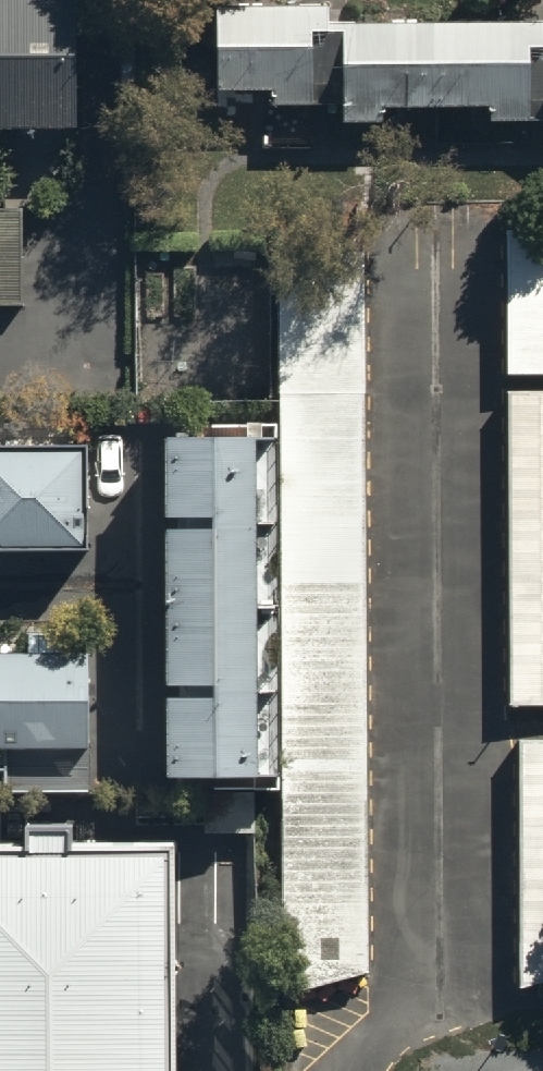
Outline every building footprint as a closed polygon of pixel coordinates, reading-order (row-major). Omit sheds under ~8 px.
[(75,0),(0,0),(0,133),(75,133),(75,0)] [(218,10),(220,81),(272,80),(273,103),(341,102),(341,128),(384,127),(383,102),(484,100),(484,125),(542,124),(542,20),(331,24),(331,8),(218,10)] [(20,304),(19,213),(0,213),(0,304),(20,304)] [(504,374),(542,374),(542,235),(504,235),(504,374)] [(505,393),(506,704),(542,704),(542,393),(505,393)] [(269,439),(160,440),(162,786),(271,785),(269,439)] [(0,450),(0,552),(85,552),(85,449),(0,450)] [(1,775),(1,792),(86,792),(87,658),(0,658),(0,775),(1,775)] [(517,742),(517,989),(542,980),(542,741),(517,742)] [(0,846),(0,1070),(191,1070),(190,845),(0,846)]
